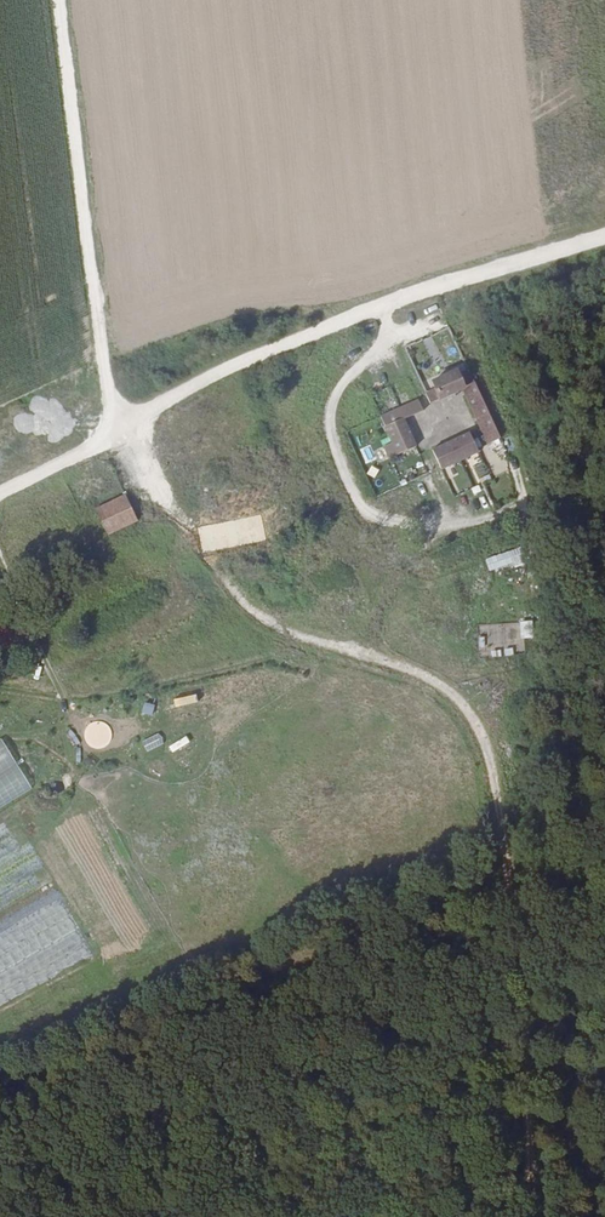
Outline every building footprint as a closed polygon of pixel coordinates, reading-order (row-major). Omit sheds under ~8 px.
[(433,408),(465,391),(493,449),(507,442),(476,378),(463,383),(459,374),(434,387),(438,394),(428,399),(433,408)] [(395,442),(387,446),(392,457),(417,445),(404,422),(424,412),(418,402),(384,419),(395,442)] [(473,435),(435,452),(441,467),(480,449),(473,435)] [(377,463),(387,460),(382,448),(373,451),(377,463)] [(479,486),(461,492),(464,499),(482,493),(479,486)] [(127,496),(99,510),(112,534),(139,520),(127,496)] [(515,529),(511,520),(498,526),(502,535),(515,529)] [(489,573),(527,564),(523,548),(485,557),(489,573)] [(282,606),(297,602),(295,595),(280,599),(282,606)] [(534,621),(522,620),(521,638),(534,639),(534,621)] [(197,694),(174,699),(176,707),(199,702),(197,694)] [(161,718),(164,708),(146,702),(143,712),(161,718)] [(119,739),(108,722),(89,733),(99,751),(119,739)] [(8,775),(20,796),(32,790),(7,742),(0,745),(0,779),(8,775)] [(74,780),(77,771),(67,768),(64,777),(74,780)]
